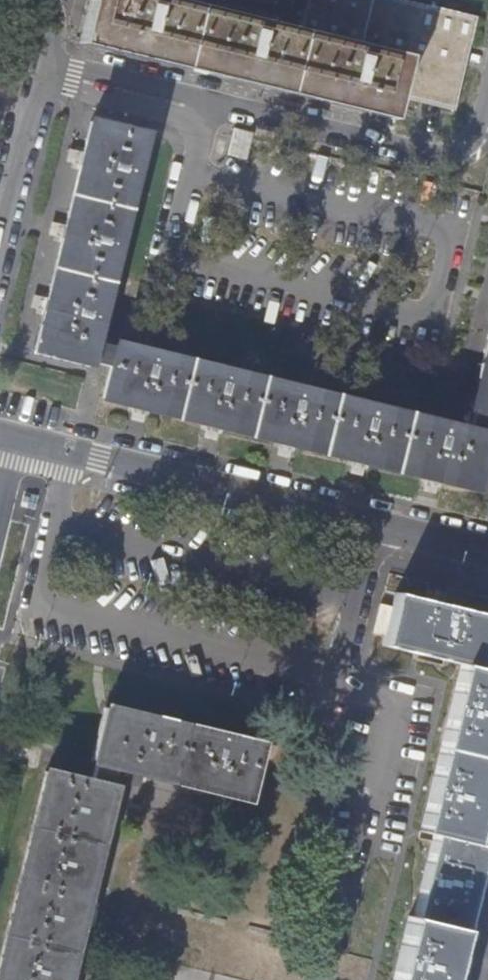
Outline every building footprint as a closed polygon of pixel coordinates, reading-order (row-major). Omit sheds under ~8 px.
[(297,30),(247,18),(177,0),(90,0),(80,35),(135,48),(240,73),(390,110),(395,91),(404,56),(370,49),(297,30)] [(416,0),(304,0),(297,30),(370,49),(404,56),(395,91),(455,105),(477,16),(416,0)] [(457,5),(487,12),(487,0),(458,0),(457,5)] [(375,410),(307,394),(232,376),(160,358),(94,342),(96,329),(109,277),(124,215),(143,139),(89,126),(74,189),(55,265),(34,350),(63,357),(109,368),(101,402),(134,410),(194,424),(258,440),(363,465),(476,492),(487,442),(487,438),(486,437),(487,430),(487,336),(482,360),(469,411),(472,412),(466,432),(440,425),(375,410)] [(245,162),(250,136),(232,132),(227,158),(245,162)] [(485,845),(473,843),(484,798),(487,781),(487,669),(482,668),(487,639),(487,615),(444,604),(394,592),(389,613),(380,646),(406,652),(459,665),(453,691),(433,771),(418,832),(429,834),(421,869),(409,918),(404,917),(396,949),(389,979),(446,979),(457,932),(464,933),(474,894),(485,845)] [(73,953),(93,870),(112,791),(109,790),(116,768),(164,779),(245,799),(258,746),(201,731),(105,706),(103,718),(86,783),(45,773),(34,817),(22,870),(6,936),(0,961),(0,979),(66,979),(73,953)]
